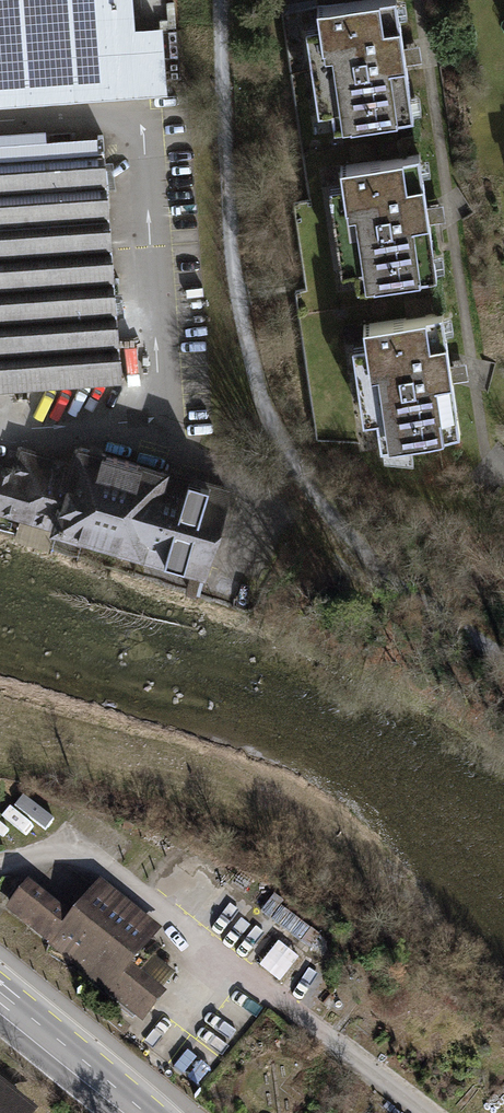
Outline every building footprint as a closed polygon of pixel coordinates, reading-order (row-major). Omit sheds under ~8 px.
[(177,95),(171,28),(142,30),(139,0),(0,0),(0,110),(177,95)] [(338,118),(419,108),(408,14),(389,17),(387,0),(324,0),(338,118)] [(107,128),(0,134),(0,387),(123,379),(107,128)] [(413,146),(351,153),(366,276),(446,267),(435,173),(416,175),(413,146)] [(435,305),(373,312),(388,435),(469,426),(457,332),(439,334),(435,305)] [(457,428),(439,433),(443,450),(461,445),(457,428)] [(236,483),(79,438),(73,459),(23,444),(15,470),(0,466),(0,513),(210,573),(236,483)] [(27,879),(3,909),(143,1021),(166,992),(133,966),(163,929),(100,879),(72,914),(27,879)] [(0,1080),(0,1112),(36,1112),(38,1111),(0,1080)]
